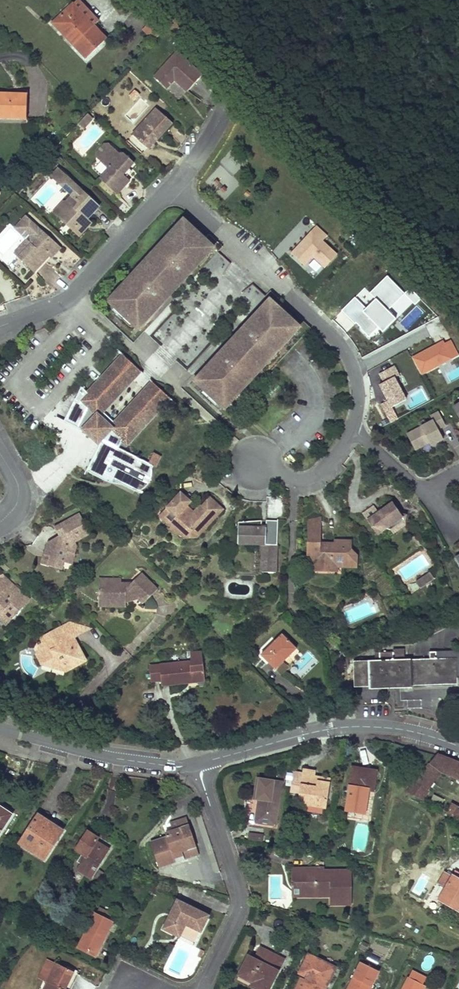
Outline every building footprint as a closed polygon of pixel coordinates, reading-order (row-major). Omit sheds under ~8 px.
[(79,1),(55,24),(74,45),(87,59),(107,40),(95,27),(100,22),(79,1)] [(142,29),(153,40),(162,32),(150,20),(142,29)] [(174,53),(151,77),(162,87),(171,78),(185,91),(194,81),(199,76),(174,53)] [(26,120),(27,94),(15,93),(15,96),(11,95),(10,93),(0,93),(0,119),(26,120)] [(156,108),(131,134),(148,149),(161,135),(172,123),(156,108)] [(93,119),(88,115),(78,125),(83,130),(93,119)] [(106,148),(100,153),(101,161),(107,165),(107,170),(99,179),(116,195),(129,181),(125,177),(122,174),(129,168),(134,162),(124,153),(120,153),(113,147),(106,148)] [(132,170),(129,168),(122,174),(125,177),(132,170)] [(85,219),(98,206),(57,169),(52,175),(59,182),(57,184),(70,196),(65,202),(65,207),(55,218),(76,238),(82,232),(82,227),(81,224),(85,219)] [(59,182),(52,175),(50,178),(57,184),(59,182)] [(64,200),(51,214),(55,218),(65,207),(65,202),(64,200)] [(25,216),(14,228),(25,238),(27,235),(29,234),(34,239),(34,247),(19,262),(31,273),(42,262),(40,260),(44,255),(51,257),(60,248),(25,216)] [(90,224),(85,219),(81,224),(82,227),(82,232),(90,224)] [(319,224),(293,252),(303,262),(306,265),(315,256),(326,266),(339,253),(324,239),(329,234),(319,224)] [(120,304),(110,314),(119,322),(122,325),(129,332),(133,328),(157,303),(155,301),(156,300),(156,299),(157,299),(157,298),(157,297),(157,296),(157,295),(157,294),(157,293),(160,290),(165,294),(177,281),(173,277),(176,273),(177,273),(178,273),(179,273),(180,273),(181,273),(182,272),(183,271),(184,270),(186,271),(202,253),(200,250),(204,246),(210,251),(213,249),(216,252),(220,247),(222,245),(208,233),(203,239),(189,227),(183,234),(177,229),(113,298),(120,304)] [(29,243),(15,258),(19,262),(34,247),(29,243)] [(218,252),(209,264),(222,274),(231,262),(218,252)] [(369,294),(375,300),(365,309),(354,298),(341,311),(368,337),(377,328),(382,333),(394,320),(386,312),(404,294),(386,277),(369,294)] [(202,388),(199,392),(212,404),(216,400),(222,406),(290,332),(287,329),(291,325),(297,331),(299,328),(303,332),(309,325),(297,314),(270,289),(264,296),(266,298),(264,300),(266,301),(268,299),(275,306),(269,313),(264,308),(247,326),(249,328),(248,329),(247,330),(247,331),(246,332),(246,333),(246,334),(245,334),(246,335),(246,336),(243,340),(238,336),(227,349),(231,353),(227,357),(226,357),(225,357),(224,357),(223,357),(222,358),(222,359),(221,359),(220,360),(218,358),(196,382),(202,388)] [(450,340),(412,360),(421,377),(458,356),(450,340)] [(114,361),(134,379),(141,371),(121,353),(114,361)] [(155,467),(155,465),(156,462),(121,445),(124,440),(130,445),(165,407),(144,388),(114,421),(104,412),(134,379),(114,361),(88,390),(81,385),(65,418),(94,432),(104,437),(89,467),(111,478),(113,475),(116,476),(143,489),(146,484),(148,483),(149,481),(151,479),(152,477),(153,475),(154,472),(155,470),(155,467)] [(378,375),(383,384),(378,387),(386,402),(381,405),(390,423),(397,420),(391,408),(406,400),(395,378),(399,376),(394,367),(378,375)] [(144,388),(165,407),(172,399),(151,380),(144,388)] [(443,439),(438,428),(445,424),(438,411),(430,415),(433,420),(407,433),(414,447),(421,443),(422,445),(429,442),(431,445),(443,439)] [(194,498),(184,489),(179,494),(197,511),(200,509),(191,501),(194,498)] [(170,504),(175,508),(167,516),(181,529),(183,527),(191,526),(201,531),(212,518),(214,520),(227,505),(215,494),(207,502),(206,502),(200,509),(197,511),(179,494),(170,504)] [(380,505),(365,516),(375,531),(384,526),(388,527),(392,524),(393,519),(398,516),(403,517),(404,512),(398,510),(390,499),(380,505)] [(175,508),(170,504),(162,512),(167,516),(175,508)] [(46,543),(43,555),(50,557),(48,565),(62,569),(64,562),(67,551),(74,553),(75,546),(74,544),(89,534),(77,513),(51,529),(56,537),(54,545),(46,543)] [(266,515),(243,516),(242,538),(255,538),(255,534),(263,534),(263,565),(279,565),(280,514),(270,514),(270,521),(266,521),(266,515)] [(309,518),(308,531),(321,532),(321,516),(309,518)] [(200,535),(202,532),(201,531),(191,526),(183,527),(181,529),(179,531),(185,537),(200,535)] [(321,532),(308,531),(308,559),(313,559),(317,563),(331,563),(331,566),(337,566),(337,564),(356,564),(356,553),(353,550),(351,550),(351,539),(334,539),(334,540),(334,543),(321,543),(321,539),(321,532)] [(67,551),(64,562),(71,564),(74,553),(67,551)] [(50,557),(43,555),(41,564),(48,565),(50,557)] [(311,569),(337,570),(337,566),(331,566),(331,563),(317,563),(313,559),(308,559),(308,562),(311,562),(311,569)] [(428,581),(434,577),(430,571),(424,575),(428,581)] [(121,580),(99,579),(99,599),(110,600),(110,608),(126,609),(126,605),(126,598),(132,594),(139,601),(144,606),(159,590),(142,574),(132,584),(127,589),(121,589),(121,584),(121,580)] [(420,587),(428,581),(424,575),(417,581),(420,587)] [(2,613),(10,620),(28,600),(4,579),(0,583),(0,614),(2,613)] [(377,603),(382,599),(377,593),(372,596),(377,603)] [(132,594),(126,598),(126,605),(139,601),(132,594)] [(110,600),(99,599),(99,608),(110,608),(110,600)] [(0,614),(0,621),(5,626),(10,620),(2,613),(0,614)] [(71,623),(42,638),(48,649),(37,655),(43,665),(50,661),(54,669),(62,664),(66,672),(87,661),(78,642),(73,645),(71,640),(75,638),(76,637),(79,625),(71,623)] [(91,629),(79,625),(76,637),(91,629)] [(282,635),(260,656),(274,671),(296,650),(282,635)] [(48,649),(42,638),(37,655),(48,649)] [(354,662),(355,687),(412,686),(412,684),(457,682),(457,665),(458,665),(458,658),(438,658),(437,651),(430,651),(429,659),(405,660),(404,649),(393,649),(393,652),(375,652),(376,661),(354,662)] [(192,662),(160,665),(150,666),(152,681),(161,680),(162,685),(188,683),(187,679),(205,677),(203,661),(202,653),(191,654),(192,662)] [(62,664),(54,669),(66,672),(62,664)] [(429,765),(441,774),(458,781),(458,763),(437,754),(436,756),(429,765)] [(441,774),(429,765),(415,782),(429,791),(441,774)] [(364,770),(352,768),(345,811),(365,813),(368,794),(366,794),(366,791),(373,792),(376,772),(364,770)] [(310,772),(303,771),(299,794),(305,795),(304,801),(304,805),(325,808),(329,784),(318,783),(318,786),(313,785),(314,777),(314,773),(310,772)] [(329,784),(330,780),(314,777),(313,785),(318,786),(318,783),(329,784)] [(281,783),(257,780),(254,800),(258,801),(255,823),(275,826),(281,783)] [(429,791),(415,782),(406,793),(422,800),(429,791)] [(452,804),(447,813),(458,820),(458,811),(458,809),(458,807),(452,804)] [(13,815),(0,807),(0,835),(13,815)] [(38,816),(19,845),(45,860),(55,845),(51,842),(60,829),(38,816)] [(166,838),(150,843),(159,869),(175,863),(172,855),(181,852),(196,847),(188,826),(165,833),(166,838)] [(60,829),(51,842),(55,845),(64,832),(60,829)] [(87,832),(75,850),(82,854),(86,857),(81,865),(77,870),(90,879),(109,850),(97,842),(99,840),(87,832)] [(258,835),(248,834),(247,841),(258,842),(258,835)] [(181,852),(172,855),(175,863),(184,860),(181,852)] [(82,854),(77,862),(81,865),(86,857),(82,854)] [(305,869),(292,869),(292,883),(304,883),(305,892),(331,892),(331,897),(331,905),(351,904),(350,871),(323,871),(315,871),(315,874),(305,874),(305,869)] [(452,877),(445,873),(438,884),(445,889),(439,901),(458,912),(458,881),(452,877)] [(304,883),(292,883),(292,897),(331,897),(331,892),(305,892),(304,883)] [(178,901),(164,929),(193,944),(208,916),(178,901)] [(112,915),(100,910),(97,916),(110,922),(112,915)] [(95,914),(78,949),(95,957),(112,923),(110,922),(97,916),(95,914)] [(260,948),(254,960),(248,956),(239,975),(253,982),(258,985),(256,988),(269,988),(283,960),(260,948)] [(308,954),(299,973),(308,978),(307,981),(305,980),(301,988),(325,988),(335,968),(308,954)] [(48,960),(39,978),(48,982),(57,964),(48,960)] [(45,988),(66,988),(74,973),(57,964),(48,982),(45,988)] [(426,978),(412,971),(408,978),(422,986),(426,978)] [(300,977),(294,988),(301,988),(305,980),(300,977)] [(354,977),(348,988),(370,988),(371,987),(354,977)] [(408,978),(403,988),(421,988),(422,986),(408,978)]
